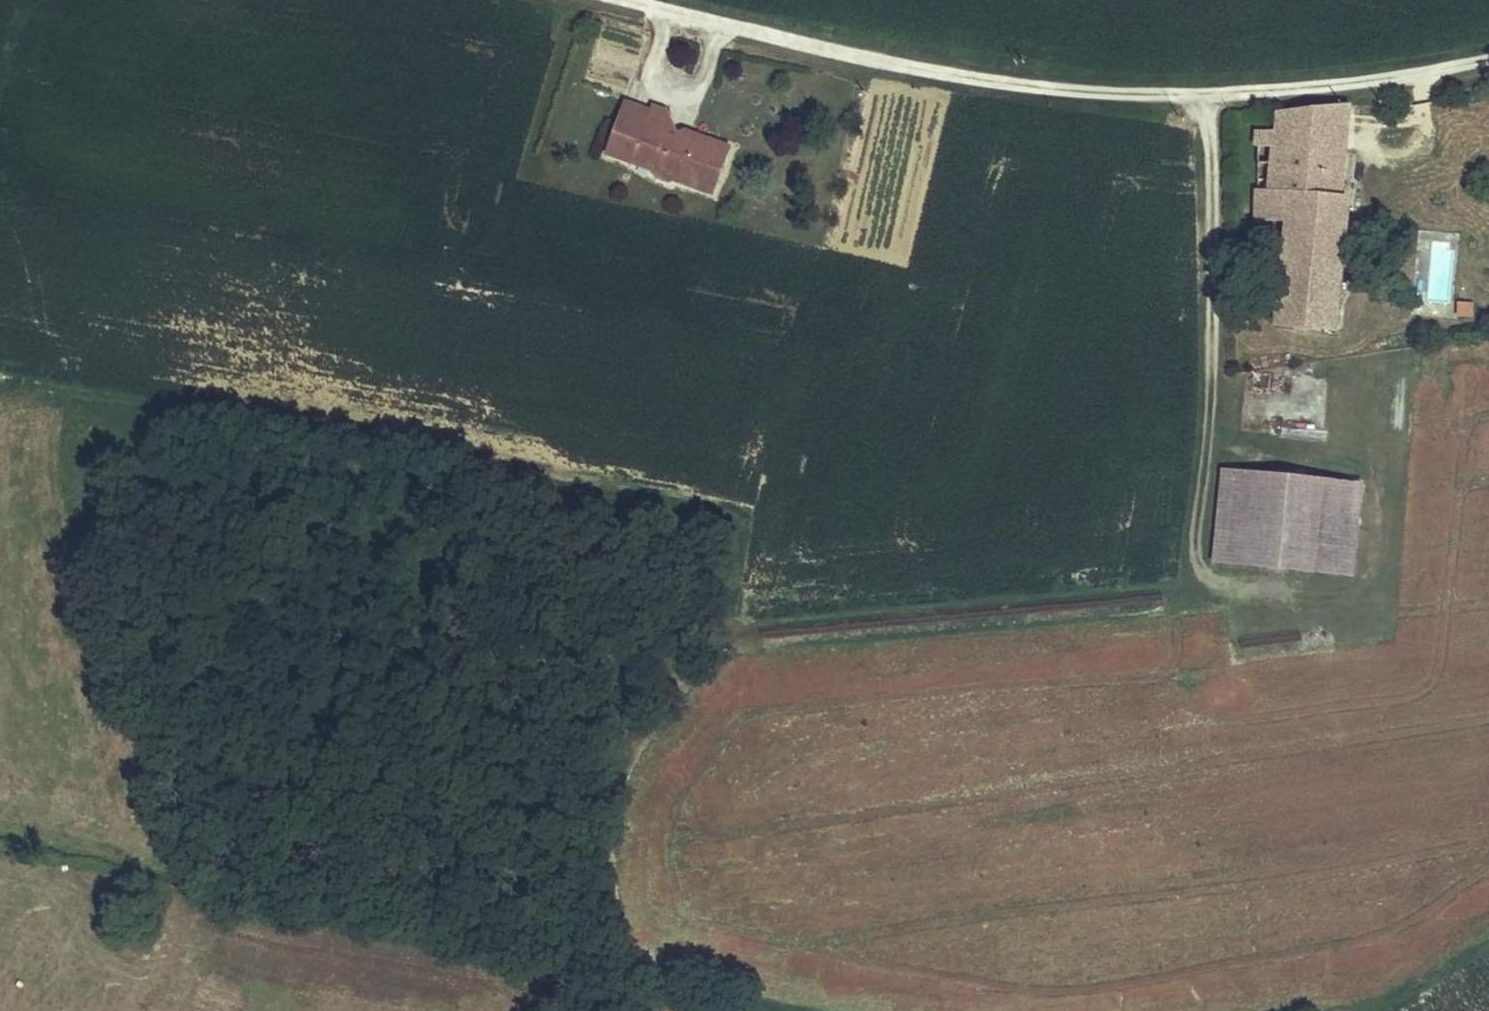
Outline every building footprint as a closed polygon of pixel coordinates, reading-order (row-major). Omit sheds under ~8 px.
[(732,144),(687,126),(675,131),(666,109),(651,104),(649,108),(624,99),(606,153),(651,170),(653,178),(668,184),(674,180),(712,194),(732,144)] [(1341,193),(1351,101),(1282,110),(1280,129),(1266,127),(1259,219),(1286,222),(1277,325),(1337,332),(1352,195),(1341,193)] [(1453,303),(1453,233),(1420,233),(1420,303),(1453,303)] [(1473,319),(1474,302),(1456,300),(1454,317),(1473,319)] [(1355,580),(1363,489),(1224,478),(1217,569),(1355,580)]
